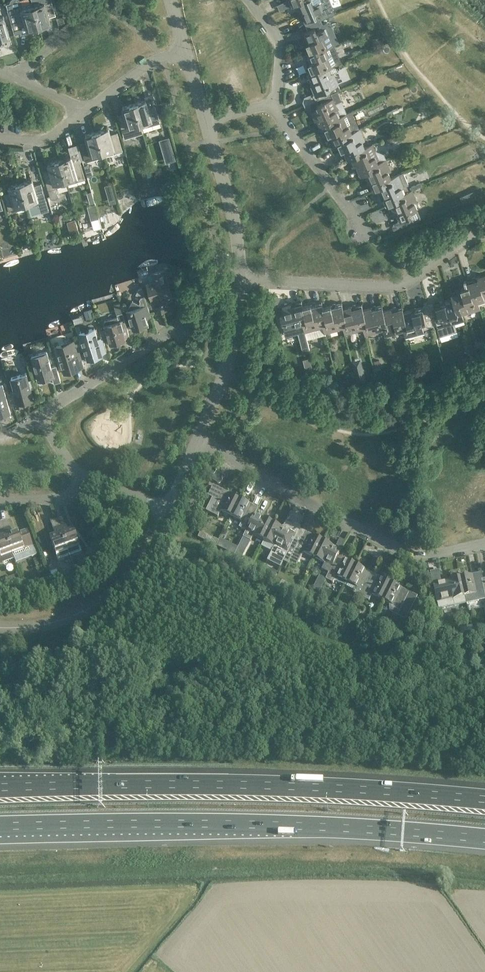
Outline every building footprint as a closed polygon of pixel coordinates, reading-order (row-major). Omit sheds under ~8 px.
[(40,27),(51,24),(48,13),(55,11),(51,0),(39,0),(32,2),(40,27)] [(320,2),(322,1),(322,0),(303,0),(296,3),(296,4),(306,26),(318,20),(316,16),(315,12),(323,8),(320,2)] [(29,30),(40,27),(32,2),(8,9),(13,28),(19,26),(21,34),(30,32),(29,30)] [(0,17),(0,44),(2,43),(2,44),(4,45),(6,46),(8,45),(9,43),(10,42),(3,16),(0,17)] [(302,32),(310,50),(316,48),(318,52),(334,45),(339,43),(330,21),(302,32)] [(309,63),(307,64),(306,66),(308,72),(318,67),(320,72),(336,65),(331,53),(336,51),(334,45),(318,52),(316,48),(310,50),(305,53),(309,63)] [(365,47),(354,52),(356,56),(367,51),(365,47)] [(11,51),(4,55),(7,61),(14,58),(11,51)] [(308,72),(306,72),(314,90),(312,93),(315,100),(336,91),(340,89),(333,73),(339,71),(336,65),(320,72),(318,67),(308,72)] [(296,84),(289,85),(292,105),(299,104),(296,84)] [(369,99),(378,96),(375,87),(366,91),(369,99)] [(336,91),(312,101),(315,106),(317,105),(318,109),(312,112),(320,130),(325,127),(332,124),(330,120),(346,113),(336,91)] [(146,100),(134,103),(141,128),(160,123),(156,109),(149,111),(146,100)] [(164,110),(172,108),(170,102),(163,104),(164,110)] [(134,103),(122,107),(126,118),(119,120),(123,134),(141,128),(134,103)] [(343,135),(359,129),(352,111),(346,113),(330,120),(332,124),(325,127),(333,145),(339,142),(345,139),(343,135)] [(108,128),(97,132),(104,157),(123,151),(118,137),(111,139),(108,128)] [(300,135),(305,141),(313,135),(308,128),(300,135)] [(356,150),(365,147),(362,141),(364,140),(359,129),(343,135),(345,139),(339,142),(346,160),(352,158),(351,157),(358,155),(356,150)] [(88,146),(81,148),(85,162),(104,157),(97,132),(85,135),(88,146)] [(385,159),(383,154),(375,150),(372,144),(365,147),(356,150),(358,155),(351,157),(352,158),(359,175),(364,173),(371,170),(369,166),(385,159)] [(71,156),(59,160),(67,185),(85,179),(81,165),(74,167),(71,156)] [(383,181),(391,178),(388,172),(391,171),(385,159),(369,166),(371,170),(364,173),(372,191),(378,188),(384,185),(383,181)] [(53,199),(57,198),(58,196),(56,191),(57,188),(67,185),(59,160),(48,163),(50,169),(43,171),(48,190),(50,198),(53,199)] [(408,191),(406,185),(408,184),(403,172),(391,178),(383,181),(384,185),(378,188),(385,206),(391,203),(397,200),(396,196),(408,191)] [(20,183),(28,208),(46,202),(41,183),(34,185),(32,179),(20,183)] [(20,183),(9,186),(12,197),(5,199),(9,213),(28,208),(20,183)] [(76,198),(88,194),(86,187),(74,191),(76,198)] [(460,189),(462,197),(469,195),(467,187),(460,189)] [(397,200),(391,203),(399,221),(401,220),(403,226),(421,218),(418,213),(416,208),(417,208),(414,202),(417,201),(412,189),(396,196),(397,200)] [(164,297),(172,295),(167,279),(166,279),(163,270),(152,273),(155,282),(147,285),(152,301),(153,300),(156,312),(168,309),(164,297)] [(478,301),(484,300),(484,301),(484,275),(467,280),(468,287),(469,287),(471,294),(475,293),(478,301)] [(480,309),(478,301),(475,293),(471,294),(469,287),(468,287),(450,292),(452,298),(453,298),(454,305),(459,304),(461,312),(462,312),(468,311),(468,313),(480,309)] [(150,314),(147,304),(144,295),(144,293),(142,288),(138,289),(135,296),(137,303),(132,301),(128,310),(127,310),(127,311),(126,313),(128,314),(132,326),(131,328),(133,329),(133,330),(133,329),(135,330),(136,328),(148,325),(145,316),(150,314)] [(427,303),(433,326),(437,325),(440,335),(454,331),(456,330),(454,323),(464,320),(462,312),(461,312),(459,304),(454,305),(453,298),(452,298),(432,304),(432,302),(427,303)] [(303,307),(302,303),(301,301),(283,306),(284,313),(280,314),(285,331),(297,327),(296,325),(302,323),(303,323),(301,315),(305,314),(303,307)] [(312,304),(311,301),(302,303),(303,307),(305,314),(301,315),(303,323),(302,323),(307,339),(325,334),(325,332),(322,324),(323,324),(320,316),(325,315),(323,308),(322,304),(321,302),(312,304)] [(332,306),(331,302),(322,304),(323,308),(325,315),(320,316),(323,324),(322,324),(325,332),(337,329),(336,327),(343,325),(340,317),(345,316),(343,309),(342,303),(332,306)] [(427,328),(433,326),(427,303),(422,304),(423,307),(404,312),(406,319),(401,321),(403,328),(405,337),(424,332),(423,330),(427,329),(427,328)] [(365,317),(363,310),(362,304),(343,309),(345,316),(340,317),(343,325),(345,333),(357,330),(357,328),(363,326),(363,327),(363,326),(361,318),(365,317)] [(385,318),(383,311),(382,305),(363,310),(365,317),(361,318),(363,326),(363,327),(365,334),(377,331),(377,329),(383,327),(380,319),(385,318)] [(406,319),(404,312),(402,306),(383,311),(385,318),(380,319),(383,327),(385,336),(397,332),(397,330),(403,328),(401,321),(406,319)] [(105,321),(104,323),(110,344),(125,340),(122,328),(127,327),(123,312),(117,314),(118,317),(105,321)] [(87,360),(101,355),(100,353),(107,351),(102,337),(98,339),(94,328),(79,333),(87,360)] [(64,373),(74,370),(73,368),(84,365),(78,347),(76,340),(56,346),(64,373)] [(47,351),(31,356),(39,381),(52,377),(54,384),(61,382),(56,366),(51,367),(47,351)] [(33,399),(26,374),(11,378),(15,391),(10,392),(14,407),(27,403),(30,411),(35,410),(32,399),(33,399)] [(10,414),(2,385),(0,385),(0,417),(10,414)] [(223,490),(213,485),(208,496),(217,500),(210,513),(218,517),(221,511),(231,516),(240,499),(222,490),(223,490)] [(240,499),(231,516),(242,522),(239,528),(246,531),(255,514),(258,508),(240,499)] [(255,514),(246,531),(243,537),(251,541),(254,535),(264,540),(273,523),(255,514)] [(62,516),(56,519),(70,556),(82,552),(73,529),(68,531),(62,516)] [(27,531),(19,534),(18,532),(12,534),(7,519),(1,521),(15,559),(16,563),(36,555),(27,531)] [(70,556),(56,519),(50,521),(55,536),(50,538),(58,561),(70,556)] [(15,559),(1,521),(0,521),(0,522),(0,538),(0,539),(0,564),(15,559)] [(275,546),(267,561),(280,568),(283,561),(292,543),(299,529),(286,522),(282,528),(273,523),(264,540),(275,546)] [(292,543),(283,561),(296,568),(304,553),(314,558),(323,541),(299,529),(292,543)] [(208,535),(200,532),(198,537),(205,541),(208,535)] [(249,542),(241,537),(240,540),(241,541),(239,545),(246,549),(249,542)] [(340,550),(345,542),(340,539),(335,548),(323,541),(314,558),(325,564),(322,570),(329,573),(338,556),(341,550),(340,550)] [(338,556),(329,573),(326,579),(333,583),(336,577),(347,582),(355,565),(338,556)] [(267,565),(262,575),(272,581),(275,575),(278,570),(267,565)] [(373,574),(355,565),(347,582),(357,588),(354,594),(362,597),(373,574)] [(430,569),(432,580),(439,578),(437,568),(430,569)] [(482,580),(480,573),(461,578),(466,603),(484,599),(484,596),(482,580)] [(393,580),(392,577),(391,576),(387,574),(384,574),(383,575),(381,578),(373,574),(362,597),(369,601),(372,595),(382,600),(391,583),(393,580)] [(278,587),(282,579),(275,575),(272,581),(271,583),(272,584),(278,587)] [(325,579),(321,577),(316,586),(320,588),(325,579)] [(439,609),(447,607),(466,603),(461,578),(433,584),(437,601),(439,609)] [(405,619),(407,618),(417,597),(391,583),(382,600),(389,603),(389,610),(389,611),(397,615),(405,619)] [(373,619),(370,625),(382,631),(385,625),(373,619)]
